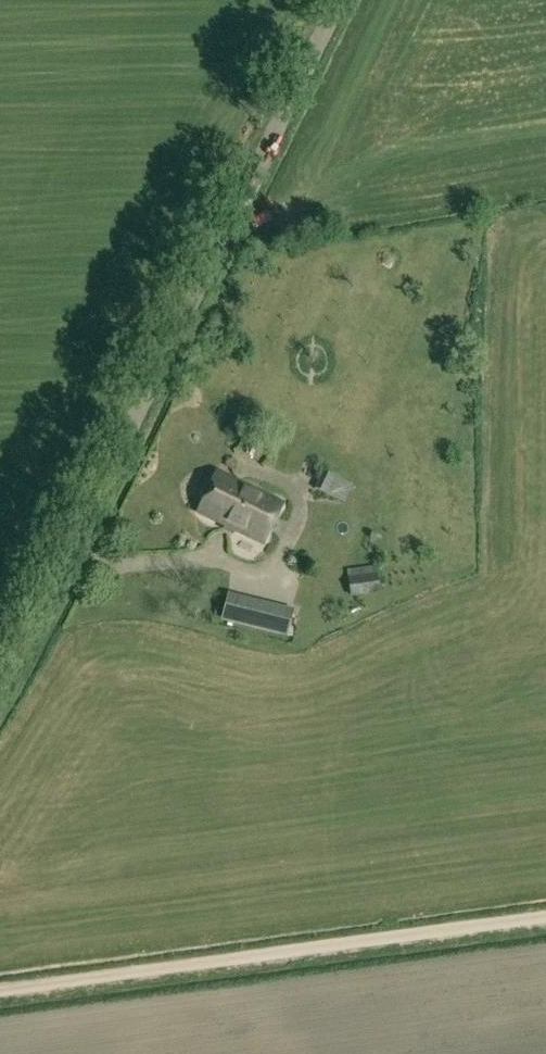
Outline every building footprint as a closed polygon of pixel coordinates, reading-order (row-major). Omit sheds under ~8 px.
[(198,513),(265,545),(285,504),(218,472),(198,513)] [(355,484),(347,478),(344,483),(323,472),(315,487),(347,502),(355,484)] [(366,567),(350,570),(352,597),(382,595),(379,573),(367,574),(366,567)]
